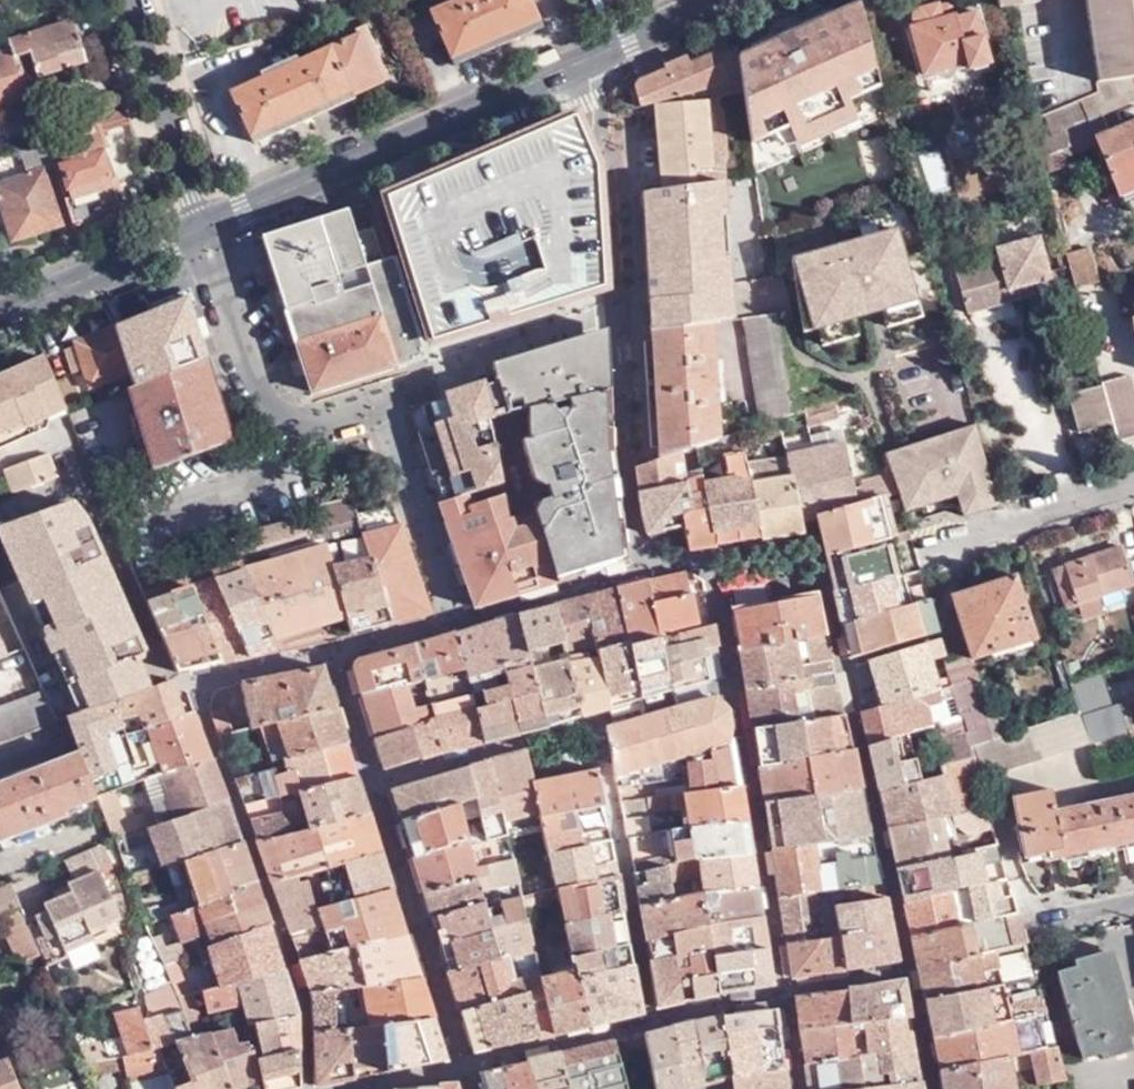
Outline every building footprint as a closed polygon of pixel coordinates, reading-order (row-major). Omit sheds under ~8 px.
[(431,10),(455,66),(541,28),(530,0),(455,0),(431,10)] [(858,0),(850,0),(776,38),(767,43),(773,58),(763,63),(755,49),(738,55),(750,121),(782,108),(790,122),(860,93),(854,76),(875,66),(858,0)] [(1096,81),(1133,76),(1133,0),(1085,0),(1096,81)] [(938,2),(915,9),(911,16),(913,25),(909,26),(924,74),(967,62),(969,67),(994,60),(987,33),(983,34),(975,8),(954,14),(951,4),(939,7),(938,2)] [(27,96),(13,57),(31,52),(40,78),(58,72),(88,62),(73,19),(0,43),(0,105),(27,96)] [(773,58),(767,43),(776,38),(774,33),(737,50),(738,55),(755,49),(763,63),(773,58)] [(358,35),(231,90),(253,142),(380,87),(358,35)] [(635,85),(641,106),(707,88),(742,79),(738,55),(737,51),(717,57),(715,50),(687,60),(686,56),(664,65),(665,69),(638,80),(635,85)] [(1094,93),(1102,114),(1133,100),(1133,77),(1094,93)] [(709,98),(743,89),(742,79),(707,88),(709,98)] [(1094,93),(1044,114),(1052,134),(1102,114),(1094,93)] [(660,189),(696,184),(696,168),(711,167),(706,100),(655,103),(660,189)] [(109,134),(133,126),(129,113),(47,140),(56,171),(69,222),(115,208),(101,151),(113,148),(109,134)] [(573,113),(384,196),(430,341),(603,286),(597,165),(586,142),(573,113)] [(1029,120),(1040,159),(1044,158),(1049,172),(1067,166),(1065,157),(1075,153),(1072,146),(1094,138),(1119,197),(1133,191),(1133,120),(1108,130),(1102,114),(1052,134),(1044,114),(1029,120)] [(768,127),(774,143),(793,136),(787,119),(768,127)] [(47,140),(17,151),(25,178),(0,185),(0,208),(10,240),(57,226),(42,175),(56,171),(47,140)] [(728,296),(721,182),(696,184),(660,189),(642,192),(649,301),(728,296)] [(262,236),(312,392),(398,365),(371,282),(315,300),(309,283),(366,265),(355,231),(348,210),(262,236)] [(389,276),(374,227),(373,225),(355,231),(366,265),(371,282),(389,276)] [(374,227),(389,276),(398,272),(382,225),(374,227)] [(824,326),(855,318),(887,309),(919,299),(898,229),(796,257),(808,331),(824,326)] [(1061,312),(1040,236),(1013,244),(1015,255),(996,260),(953,272),(967,317),(1029,300),(1034,321),(1061,312)] [(1062,242),(1067,261),(1076,257),(1071,240),(1062,242)] [(1015,255),(1013,244),(992,250),(996,260),(1015,255)] [(1106,281),(1098,251),(1076,257),(1067,261),(1075,291),(1106,281)] [(425,356),(398,272),(389,276),(371,282),(398,365),(425,356)] [(650,331),(710,323),(729,320),(729,308),(728,296),(649,301),(649,317),(650,331)] [(924,317),(919,299),(887,309),(892,326),(924,317)] [(153,312),(113,329),(130,371),(153,362),(155,369),(169,364),(167,355),(170,353),(153,312)] [(743,319),(762,424),(797,412),(777,314),(743,319)] [(860,335),(855,318),(824,326),(828,344),(860,335)] [(650,331),(658,458),(682,450),(698,445),(717,439),(715,391),(720,390),(720,374),(714,374),(710,323),(650,331)] [(91,386),(130,371),(113,329),(76,343),(76,346),(66,349),(75,373),(85,369),(91,386)] [(610,388),(606,332),(494,368),(495,372),(505,413),(610,388)] [(54,415),(66,409),(44,357),(34,362),(25,366),(48,417),(54,415)] [(235,444),(207,359),(123,391),(132,417),(125,420),(136,456),(143,454),(149,473),(235,444)] [(25,428),(48,417),(25,366),(0,377),(0,435),(8,432),(6,426),(21,420),(25,428)] [(487,417),(505,413),(495,372),(478,377),(480,387),(419,407),(445,487),(448,497),(467,492),(503,482),(501,477),(487,417)] [(1100,379),(1101,384),(1112,420),(1117,439),(1133,434),(1133,391),(1129,372),(1100,379)] [(1080,430),(1112,420),(1101,384),(1069,392),(1080,430)] [(537,501),(538,509),(542,522),(555,571),(627,549),(611,452),(610,388),(505,413),(487,417),(501,477),(517,472),(512,445),(522,444),(532,488),(546,485),(549,498),(537,501)] [(419,407),(411,409),(437,489),(445,487),(419,407)] [(979,496),(995,491),(977,427),(959,433),(979,496)] [(791,477),(801,519),(817,515),(857,504),(842,431),(785,445),(788,459),(791,477)] [(740,432),(717,439),(698,445),(700,453),(701,462),(725,455),(728,471),(724,471),(722,487),(706,489),(716,545),(762,538),(751,483),(748,465),(742,437),(740,432)] [(921,509),(959,496),(961,502),(979,496),(959,433),(902,452),(921,509)] [(700,453),(698,445),(682,450),(684,457),(700,453)] [(682,479),(690,477),(688,469),(684,457),(682,450),(658,458),(636,464),(638,492),(682,479)] [(52,452),(4,468),(13,493),(61,476),(52,452)] [(893,455),(887,457),(893,478),(897,492),(904,514),(912,511),(921,509),(902,452),(893,455)] [(788,459),(748,465),(751,483),(791,477),(788,459)] [(716,545),(706,489),(702,466),(688,469),(690,477),(682,479),(689,509),(679,512),(682,525),(689,549),(716,545)] [(783,535),(803,531),(801,519),(791,477),(751,483),(762,538),(783,535)] [(862,485),(865,501),(878,497),(897,492),(893,478),(862,485)] [(689,509),(682,479),(638,492),(641,524),(646,533),(682,525),(679,512),(689,509)] [(961,502),(966,515),(999,503),(995,491),(979,496),(961,502)] [(514,529),(511,517),(509,508),(506,493),(470,503),(467,492),(448,497),(441,499),(476,606),(558,581),(555,571),(542,522),(514,529)] [(878,497),(865,501),(857,504),(817,515),(826,555),(888,537),(878,497)] [(352,521),(363,519),(362,514),(358,498),(317,508),(320,513),(327,529),(352,521)] [(362,514),(363,519),(368,534),(366,535),(371,559),(374,558),(391,622),(430,611),(399,502),(362,514)] [(148,688),(136,661),(141,659),(143,658),(144,657),(144,655),(145,653),(144,651),(88,519),(79,523),(70,507),(69,506),(68,505),(66,504),(64,503),(62,504),(0,527),(0,530),(80,713),(90,709),(115,700),(148,688)] [(509,508),(511,517),(520,514),(517,506),(509,508)] [(241,551),(327,529),(320,513),(238,541),(241,551)] [(352,521),(361,561),(371,559),(366,535),(368,534),(363,519),(352,521)] [(300,631),(347,616),(336,568),(327,529),(241,551),(246,564),(249,572),(282,562),(300,631)] [(896,542),(911,538),(910,534),(909,531),(888,537),(826,555),(834,590),(903,574),(896,542)] [(1119,546),(1054,568),(1062,595),(1073,592),(1077,603),(1131,585),(1119,546)] [(555,571),(558,581),(628,559),(627,549),(555,571)] [(347,616),(351,633),(391,622),(374,558),(371,559),(361,561),(336,568),(347,616)] [(216,574),(211,559),(210,559),(185,566),(194,591),(212,638),(221,663),(248,658),(219,582),(216,574)] [(282,562),(249,572),(275,640),(300,631),(282,562)] [(219,582),(249,572),(246,564),(216,574),(219,582)] [(194,591),(185,566),(137,578),(148,604),(194,591)] [(695,581),(693,572),(688,569),(648,580),(659,633),(697,625),(688,582),(695,581)] [(249,572),(219,582),(248,658),(277,647),(275,640),(249,572)] [(911,589),(907,573),(903,574),(834,590),(841,621),(929,600),(925,585),(911,589)] [(982,585),(984,592),(953,600),(971,658),(1035,639),(1016,576),(982,585)] [(659,633),(648,580),(616,588),(628,641),(659,633)] [(628,641),(616,588),(585,597),(596,645),(596,648),(628,641)] [(194,591),(148,604),(168,648),(212,638),(194,591)] [(739,648),(826,634),(817,595),(734,616),(739,648)] [(562,630),(564,641),(566,652),(583,648),(596,645),(585,597),(556,604),(562,630)] [(929,600),(841,621),(850,658),(938,632),(929,600)] [(525,639),(546,634),(562,630),(556,604),(519,614),(525,639)] [(457,632),(465,666),(471,691),(499,684),(497,674),(504,672),(503,665),(530,659),(525,639),(519,614),(457,632)] [(711,622),(697,625),(659,633),(666,662),(703,653),(702,647),(716,645),(711,622)] [(416,643),(420,660),(424,676),(465,666),(457,632),(416,643)] [(672,687),(666,662),(659,633),(628,641),(639,697),(672,687)] [(580,713),(566,652),(564,641),(548,644),(546,634),(525,639),(530,659),(545,724),(580,713)] [(739,648),(746,686),(805,675),(804,670),(798,671),(797,663),(831,656),(826,634),(739,648)] [(212,638),(168,648),(178,672),(221,663),(212,638)] [(608,706),(639,697),(628,641),(596,648),(598,655),(608,706)] [(351,660),(361,692),(406,681),(402,664),(420,660),(416,643),(351,660)] [(883,704),(916,696),(937,690),(930,662),(945,657),(941,643),(926,647),(925,643),(869,659),(883,704)] [(566,652),(580,713),(608,706),(598,655),(586,658),(583,648),(566,652)] [(666,662),(672,687),(708,677),(703,653),(666,662)] [(518,731),(545,724),(530,659),(503,665),(504,672),(507,682),(499,684),(471,691),(475,706),(510,697),(518,731)] [(483,739),(475,706),(471,691),(465,666),(424,676),(433,717),(375,735),(385,767),(483,739)] [(242,682),(251,729),(280,723),(338,713),(323,667),(242,682)] [(809,684),(837,679),(834,670),(807,675),(809,684)] [(1103,671),(1070,682),(1079,711),(1090,746),(1123,736),(1103,671)] [(746,686),(753,725),(785,720),(844,711),(837,679),(809,684),(807,675),(805,675),(746,686)] [(433,717),(424,676),(406,681),(361,692),(375,735),(433,717)] [(142,733),(192,714),(184,692),(177,690),(169,680),(148,688),(115,700),(126,736),(142,733)] [(954,686),(959,704),(962,714),(972,746),(991,740),(974,680),(954,686)] [(57,720),(43,689),(0,706),(0,742),(57,720)] [(713,766),(737,759),(728,709),(715,694),(606,725),(616,778),(622,776),(621,769),(645,762),(647,772),(652,770),(649,760),(671,753),(674,764),(678,762),(676,752),(709,743),(713,766)] [(869,744),(924,726),(916,696),(883,704),(861,710),(869,744)] [(475,706),(483,739),(518,731),(510,697),(475,706)] [(126,736),(115,700),(90,709),(102,740),(126,736)] [(932,719),(933,723),(939,722),(962,714),(959,704),(935,711),(937,717),(932,719)] [(223,708),(212,710),(215,719),(227,716),(223,708)] [(65,719),(78,752),(95,797),(141,782),(210,761),(192,714),(142,733),(126,736),(102,740),(90,709),(80,713),(65,719)] [(785,720),(792,756),(807,754),(852,745),(844,711),(785,720)] [(347,742),(338,713),(280,723),(288,752),(290,757),(347,742)] [(981,779),(972,746),(962,714),(939,722),(943,738),(936,740),(944,772),(936,774),(934,764),(919,767),(923,778),(879,789),(888,827),(940,817),(951,815),(957,814),(989,807),(981,779)] [(227,716),(215,719),(219,735),(232,733),(227,716)] [(753,725),(759,762),(792,756),(785,720),(753,725)] [(244,804),(292,792),(358,776),(347,742),(290,757),(292,764),(235,779),(244,804)] [(684,790),(741,784),(737,759),(713,766),(709,743),(676,752),(678,762),(674,764),(671,753),(649,760),(652,770),(647,772),(645,762),(621,769),(622,776),(616,778),(617,783),(681,775),(684,790)] [(813,792),(860,784),(852,745),(807,754),(813,792)] [(542,810),(534,778),(526,748),(490,757),(507,819),(542,810)] [(923,778),(919,767),(917,758),(901,762),(898,751),(872,757),(879,789),(923,778)] [(95,797),(78,752),(25,773),(23,769),(0,777),(0,841),(62,816),(61,810),(95,797)] [(759,762),(765,800),(813,792),(807,754),(792,756),(759,762)] [(477,800),(488,839),(499,836),(510,833),(507,819),(490,757),(468,764),(477,800)] [(143,816),(147,827),(163,821),(225,801),(210,761),(141,782),(152,812),(143,816)] [(468,764),(392,789),(401,820),(477,800),(468,764)] [(592,806),(604,803),(597,765),(534,778),(542,810),(551,851),(610,838),(609,830),(580,836),(574,810),(592,806)] [(311,826),(370,812),(358,776),(292,792),(294,798),(295,797),(299,796),(302,797),(311,826)] [(1013,795),(1027,856),(1060,850),(1061,854),(1133,840),(1133,793),(1082,805),(1077,782),(1013,795)] [(741,784),(684,790),(627,797),(620,798),(623,809),(687,805),(691,826),(747,820),(741,784)] [(822,840),(870,833),(860,784),(813,792),(822,840)] [(765,800),(773,847),(822,840),(813,792),(765,800)] [(466,838),(468,845),(488,839),(477,800),(401,820),(412,855),(466,838)] [(163,821),(167,832),(192,824),(194,831),(186,834),(189,840),(197,838),(202,853),(240,842),(225,801),(163,821)] [(606,812),(604,803),(592,806),(593,814),(606,812)] [(958,820),(991,814),(989,807),(957,814),(958,820)] [(257,839),(272,882),(305,873),(382,851),(370,812),(311,826),(291,831),(257,839)] [(286,813),(250,821),(257,839),(291,831),(286,813)] [(108,829),(112,839),(147,827),(143,816),(108,829)] [(940,817),(888,827),(897,866),(945,857),(954,855),(959,854),(956,840),(946,842),(940,817)] [(643,818),(625,819),(628,833),(646,832),(643,818)] [(635,869),(669,864),(702,859),(752,852),(747,820),(691,826),(646,832),(628,833),(635,869)] [(167,832),(163,821),(147,827),(112,839),(119,858),(171,841),(167,832)] [(501,845),(512,842),(510,833),(499,836),(501,845)] [(773,847),(781,892),(834,886),(880,880),(870,833),(822,840),(773,847)] [(479,890),(492,887),(504,883),(521,879),(512,842),(501,845),(505,861),(474,868),(468,845),(466,838),(412,855),(424,892),(476,878),(479,890)] [(558,886),(617,870),(610,838),(551,851),(558,886)] [(202,853),(181,859),(197,905),(255,886),(240,842),(202,853)] [(91,931),(115,921),(119,919),(100,876),(105,873),(101,864),(109,860),(102,843),(62,860),(72,882),(67,885),(71,893),(43,905),(46,911),(26,920),(40,954),(46,968),(70,958),(67,951),(93,940),(91,931)] [(980,849),(959,854),(954,855),(957,868),(1003,858),(999,844),(980,847),(980,849)] [(316,907),(394,890),(382,851),(305,873),(316,907)] [(703,892),(758,884),(752,852),(702,859),(705,878),(694,880),(696,893),(703,892)] [(957,868),(954,855),(945,857),(953,890),(982,883),(981,873),(959,877),(957,868)] [(953,890),(945,857),(897,866),(904,903),(953,890)] [(705,878),(702,859),(669,864),(672,884),(694,880),(705,878)] [(641,901),(674,897),(672,884),(669,864),(635,869),(641,901)] [(160,865),(126,876),(142,915),(146,924),(171,915),(185,910),(182,901),(152,911),(146,894),(167,886),(160,865)] [(617,870),(558,886),(566,921),(590,916),(623,908),(617,870)] [(272,882),(300,959),(352,946),(408,933),(394,890),(316,907),(305,873),(272,882)] [(479,890),(476,878),(424,892),(431,917),(483,903),(484,906),(497,903),(492,887),(479,890)] [(507,900),(525,895),(521,879),(504,883),(507,900)] [(911,935),(1019,912),(1014,895),(1004,897),(999,879),(982,883),(953,890),(904,903),(911,935)] [(835,901),(884,895),(880,880),(834,886),(835,901)] [(10,883),(0,887),(0,917),(7,915),(4,906),(18,900),(10,883)] [(709,924),(762,914),(758,884),(703,892),(709,924)] [(164,938),(152,942),(157,954),(162,967),(174,962),(200,952),(195,939),(207,935),(204,923),(261,902),(255,886),(197,905),(185,910),(171,915),(181,943),(168,947),(164,938)] [(834,886),(781,892),(785,917),(817,913),(818,920),(838,917),(835,901),(834,886)] [(647,937),(675,932),(709,924),(703,892),(696,893),(674,897),(641,901),(647,937)] [(530,918),(525,895),(507,900),(513,923),(530,918)] [(835,901),(838,917),(840,933),(847,965),(897,956),(884,895),(835,901)] [(40,954),(26,920),(18,900),(4,906),(7,915),(27,960),(40,954)] [(513,923),(507,900),(497,903),(484,906),(491,929),(513,923)] [(212,948),(268,925),(261,902),(204,923),(207,935),(212,948)] [(483,903),(431,917),(440,943),(491,929),(484,906),(483,903)] [(573,954),(628,940),(623,908),(590,916),(593,930),(569,936),(573,954)] [(1028,944),(1027,942),(1019,912),(911,935),(918,966),(1010,947),(1028,944)] [(788,939),(840,933),(838,917),(818,920),(817,913),(785,917),(788,939)] [(714,956),(767,946),(762,914),(709,924),(714,956)] [(593,930),(590,916),(566,921),(569,936),(593,930)] [(499,957),(537,948),(534,936),(530,918),(513,923),(491,929),(499,957)] [(115,921),(91,931),(93,940),(96,946),(121,935),(115,921)] [(714,956),(709,924),(675,932),(684,998),(720,989),(714,956)] [(212,948),(205,950),(221,987),(282,969),(268,925),(212,948)] [(491,929),(440,943),(443,953),(448,969),(499,957),(491,929)] [(684,998),(675,932),(647,937),(659,1003),(684,998)] [(364,983),(421,977),(408,933),(352,946),(364,983)] [(840,933),(788,939),(794,973),(847,965),(840,933)] [(545,935),(534,936),(537,948),(540,965),(542,973),(556,1032),(590,1022),(578,975),(577,969),(554,974),(545,935)] [(628,940),(573,954),(577,969),(578,975),(632,962),(628,940)] [(300,959),(312,990),(315,1029),(335,1027),(332,1001),(331,987),(364,983),(352,946),(300,959)] [(720,989),(773,981),(767,946),(714,956),(720,989)] [(1010,947),(918,966),(925,997),(985,986),(982,972),(999,969),(998,960),(1013,957),(1010,947)] [(1073,959),(1076,967),(1057,972),(1084,1059),(1102,1054),(1104,1059),(1133,1051),(1104,950),(1073,959)] [(122,1050),(124,1055),(160,1044),(192,1040),(189,1034),(175,999),(162,967),(157,954),(148,957),(151,964),(160,986),(143,993),(147,1003),(152,1018),(144,1020),(138,1009),(115,1015),(127,1048),(122,1050)] [(448,969),(461,1010),(511,998),(510,994),(506,982),(499,957),(448,969)] [(162,967),(175,999),(188,997),(174,962),(162,967)] [(578,975),(590,1022),(642,1009),(632,962),(578,975)] [(530,976),(542,973),(540,965),(529,968),(530,976)] [(1003,973),(1004,982),(1036,976),(1034,967),(1003,973)] [(282,969),(221,987),(188,997),(175,999),(189,1034),(212,1025),(208,1016),(243,1006),(250,1025),(297,1012),(282,969)] [(133,992),(141,988),(135,970),(125,973),(121,975),(128,994),(133,992)] [(538,1036),(556,1032),(542,973),(530,976),(506,982),(510,994),(527,991),(538,1036)] [(1036,976),(1004,982),(985,986),(925,997),(933,1034),(1046,1013),(1043,1000),(1008,1005),(1006,995),(1040,988),(1036,976)] [(364,997),(369,1024),(382,1023),(434,1017),(421,977),(364,983),(331,987),(332,1001),(349,999),(364,997)] [(865,1019),(908,1014),(902,978),(844,986),(851,1022),(865,1019)] [(844,986),(794,993),(800,1029),(851,1022),(844,986)] [(1008,1005),(1043,1000),(1040,988),(1006,995),(1008,1005)] [(461,1010),(474,1051),(538,1036),(527,991),(510,994),(511,998),(461,1010)] [(335,1027),(347,1026),(353,1026),(349,999),(332,1001),(335,1027)] [(723,1033),(777,1026),(774,1007),(759,1008),(727,1011),(696,1017),(704,1080),(730,1073),(723,1033)] [(260,1057),(299,1049),(297,1012),(250,1025),(248,1025),(256,1048),(260,1057)] [(933,1034),(939,1067),(1006,1056),(1055,1047),(1046,1013),(933,1034)] [(862,1086),(919,1079),(908,1014),(865,1019),(866,1028),(869,1045),(855,1048),(856,1056),(862,1086)] [(388,1070),(448,1060),(434,1017),(382,1023),(388,1070)] [(730,1073),(704,1080),(696,1017),(644,1029),(649,1051),(657,1088),(679,1088),(693,1085),(694,1088),(733,1088),(730,1073)] [(866,1028),(865,1019),(851,1022),(852,1030),(866,1028)] [(855,1048),(852,1030),(851,1022),(800,1029),(805,1062),(856,1056),(855,1048)] [(388,1070),(382,1023),(369,1024),(353,1026),(347,1026),(355,1076),(388,1070)] [(248,1051),(256,1048),(248,1025),(227,1031),(235,1054),(238,1052),(252,1088),(263,1088),(248,1051)] [(347,1026),(335,1027),(315,1029),(316,1083),(355,1076),(347,1026)] [(730,1073),(783,1067),(777,1026),(723,1033),(730,1073)] [(649,1051),(644,1029),(617,1036),(622,1057),(649,1051)] [(233,1088),(252,1088),(238,1052),(235,1054),(227,1031),(213,1035),(233,1088)] [(85,1032),(74,1035),(87,1065),(110,1059),(105,1044),(91,1048),(85,1032)] [(213,1035),(192,1040),(160,1044),(170,1071),(172,1076),(175,1082),(177,1088),(233,1088),(213,1035)] [(571,1088),(630,1088),(622,1057),(617,1036),(561,1050),(570,1085),(571,1088)] [(170,1071),(160,1044),(124,1055),(127,1067),(130,1083),(170,1071)] [(1006,1056),(1008,1066),(1033,1062),(1039,1087),(1065,1082),(1055,1047),(1006,1056)] [(302,1086),(299,1049),(260,1057),(256,1048),(248,1051),(263,1088),(290,1088),(302,1086)] [(561,1050),(528,1059),(537,1088),(553,1088),(570,1085),(561,1050)] [(110,1059),(87,1065),(92,1077),(127,1067),(124,1055),(110,1059)] [(805,1062),(809,1088),(841,1088),(862,1086),(856,1056),(805,1062)] [(1008,1066),(1006,1056),(939,1067),(943,1088),(1013,1088),(1008,1066)] [(528,1059),(480,1071),(485,1088),(537,1088),(528,1059)] [(7,1063),(0,1066),(0,1088),(19,1088),(7,1063)] [(783,1067),(730,1073),(733,1088),(786,1088),(783,1067)] [(169,1084),(175,1082),(172,1076),(166,1078),(169,1084)] [(862,1088),(920,1088),(919,1079),(862,1086),(862,1088)]
